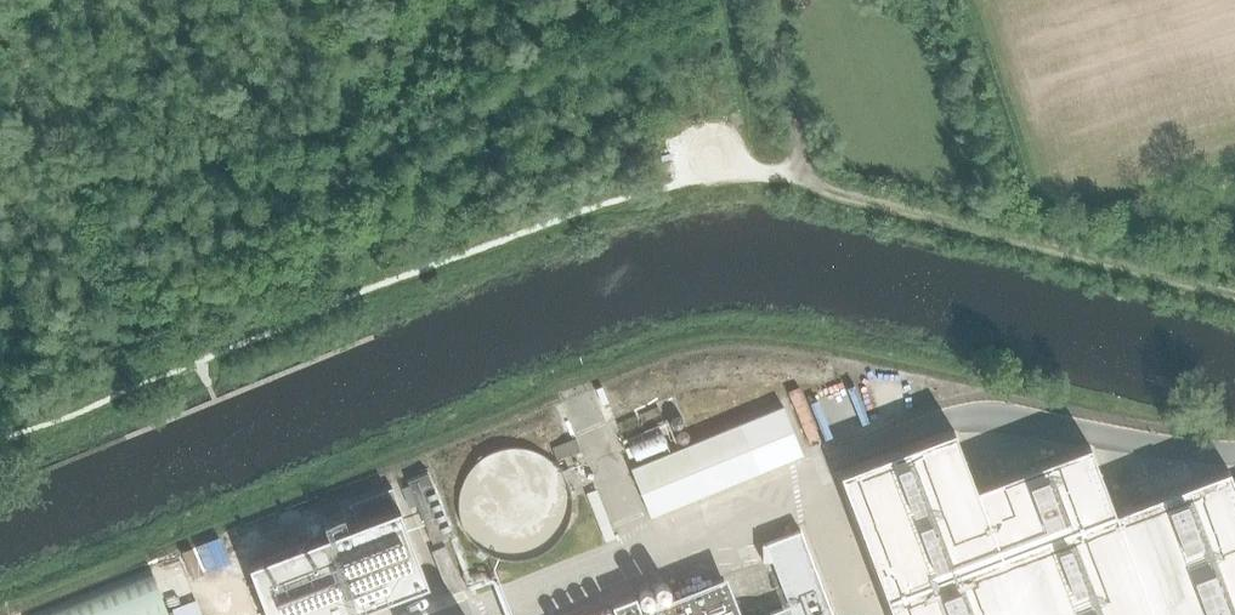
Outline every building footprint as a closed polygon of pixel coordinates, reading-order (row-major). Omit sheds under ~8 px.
[(783,406),(630,468),(650,517),(803,455),(783,406)] [(1228,469),(1114,512),(1089,445),(975,488),(953,431),(839,474),(893,614),(1234,614),(1234,488),(1228,469)] [(630,443),(635,455),(662,444),(657,432),(630,443)] [(551,447),(555,459),(579,450),(574,438),(551,447)] [(553,545),(557,541),(561,535),(566,527),(569,519),(570,513),(571,506),(570,497),(569,491),(566,483),(563,476),(558,469),(554,464),(550,460),(546,457),(540,454),(533,451),(526,449),(519,448),(509,448),(500,449),(492,452),(484,456),(480,459),(474,464),(468,471),(465,477),(461,485),(458,496),(457,504),(458,513),(460,519),(462,527),(466,533),(471,541),(477,547),(485,553),(493,556),(499,559),(507,560),(513,561),(521,560),(529,559),(538,555),(545,551),(553,545)] [(407,481),(432,542),(451,535),(427,473),(407,481)] [(350,504),(358,525),(248,567),(267,614),(349,614),(428,585),(391,488),(350,504)] [(800,530),(765,544),(792,614),(832,614),(800,530)] [(446,545),(431,551),(448,594),(462,589),(446,545)] [(43,614),(154,614),(167,610),(151,571),(43,614)] [(725,582),(676,601),(674,597),(641,610),(635,596),(611,605),(615,614),(738,614),(725,582)] [(199,599),(174,604),(176,614),(203,614),(199,599)]
